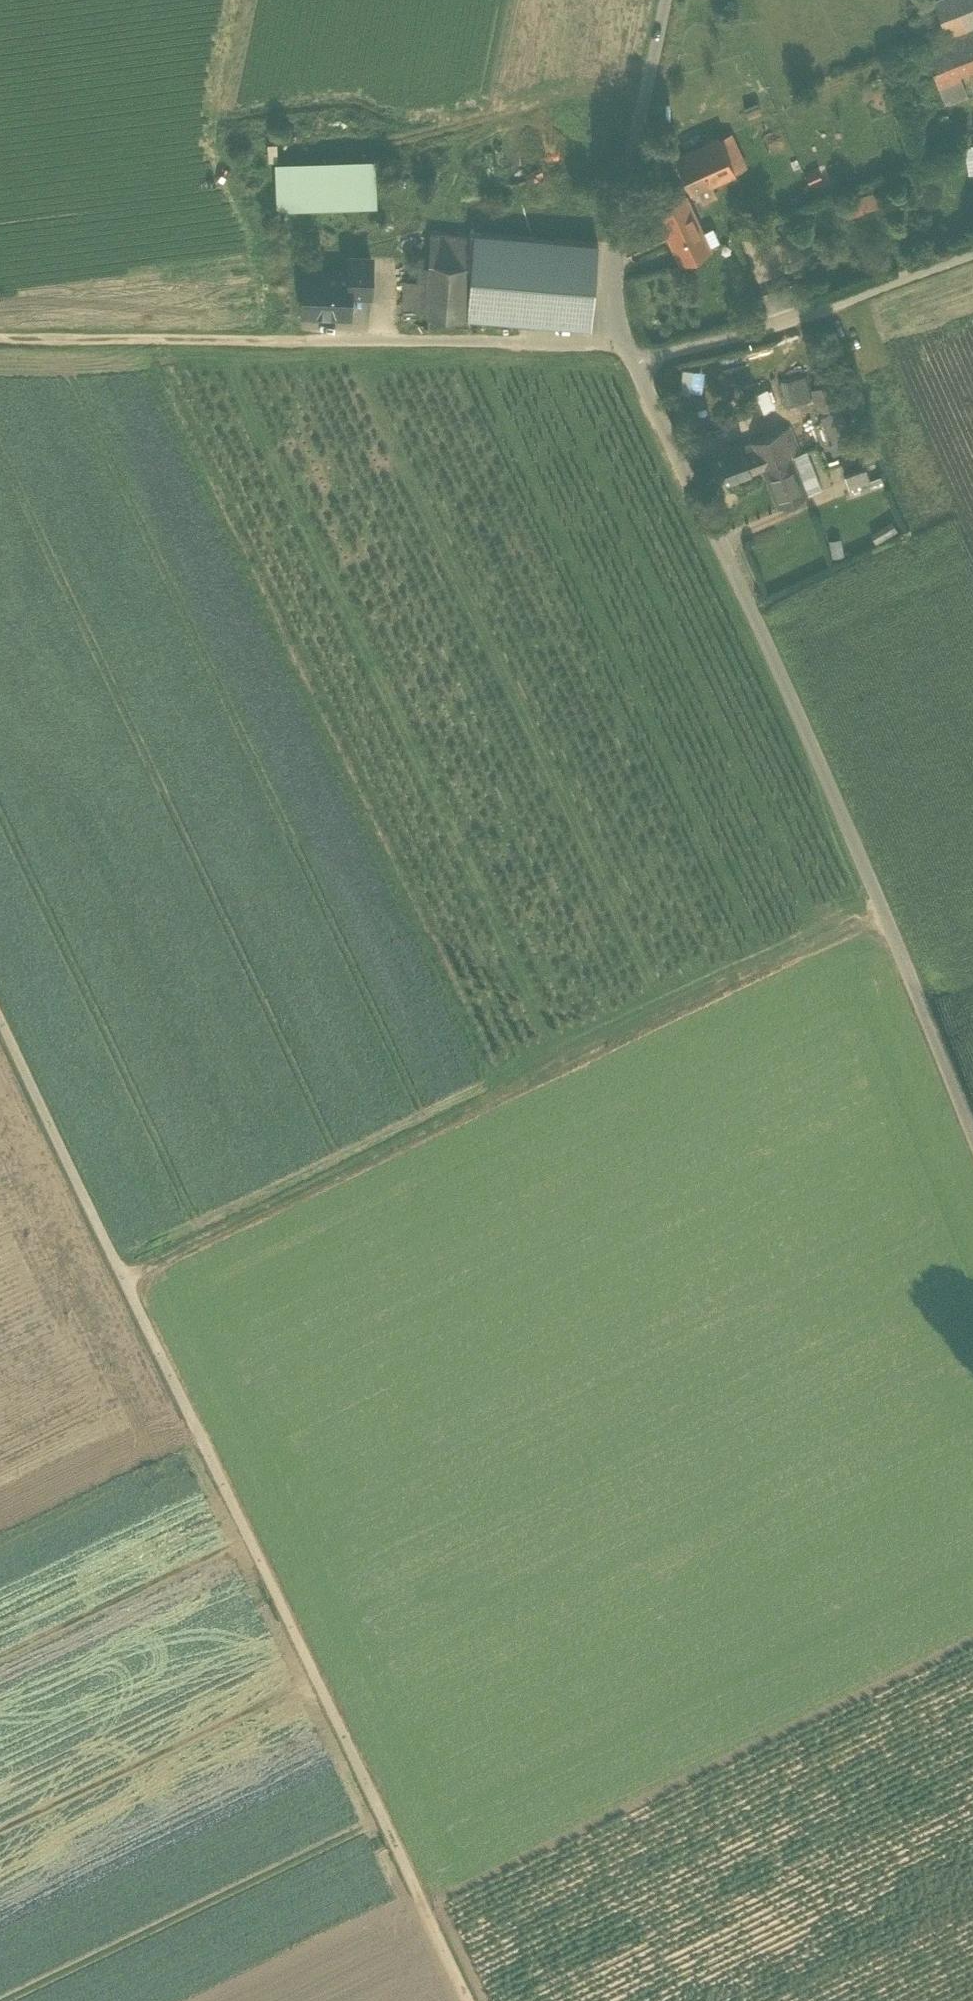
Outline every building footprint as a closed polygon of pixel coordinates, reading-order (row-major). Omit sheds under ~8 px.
[(948,37),(972,27),(972,0),(933,0),(948,37)] [(914,19),(925,39),(940,31),(929,11),(914,19)] [(945,39),(954,61),(958,72),(972,66),(972,27),(948,37),(945,39)] [(922,48),(931,69),(954,61),(945,39),(922,48)] [(958,72),(954,61),(931,69),(945,103),(967,95),(958,72)] [(731,132),(719,138),(733,171),(746,165),(731,132)] [(717,196),(712,183),(734,173),(733,171),(719,138),(672,159),(689,193),(698,189),(704,202),(717,196)] [(964,145),(968,173),(972,172),(972,143),(964,145)] [(374,203),(373,158),(276,161),(277,205),(374,203)] [(843,201),(847,214),(886,201),(882,188),(843,201)] [(685,195),(655,208),(681,264),(710,250),(685,195)] [(464,316),(591,326),(598,241),(470,231),(470,235),(471,235),(469,263),(464,316)] [(429,260),(469,263),(471,235),(470,235),(431,232),(429,260)] [(350,293),(370,293),(371,258),(349,257),(349,274),(350,274),(350,293)] [(429,313),(464,316),(469,263),(429,260),(428,264),(424,313),(429,313)] [(424,313),(428,264),(406,261),(400,323),(428,324),(429,313),(424,313)] [(303,312),(349,314),(350,293),(350,274),(349,274),(326,274),(322,277),(306,277),(306,273),(305,273),(303,312)] [(682,368),(680,392),(690,393),(690,392),(692,371),(692,369),(682,368)] [(704,372),(692,371),(690,392),(702,393),(704,372)] [(780,383),(787,406),(812,398),(805,375),(780,383)] [(810,389),(819,414),(839,406),(830,381),(810,389)] [(756,393),(763,413),(775,409),(768,389),(756,393)] [(821,419),(833,454),(854,446),(843,412),(821,419)] [(756,448),(763,466),(777,461),(791,455),(796,453),(788,431),(782,434),(781,430),(753,441),(756,448)] [(752,439),(740,444),(744,453),(756,448),(753,441),(752,439)] [(763,466),(756,448),(744,453),(740,444),(710,456),(721,484),(763,467),(763,466)] [(806,450),(796,453),(791,455),(806,495),(822,489),(806,450)] [(777,461),(763,466),(763,467),(766,477),(778,506),(806,495),(791,455),(777,461)] [(844,473),(848,485),(869,477),(865,465),(844,473)] [(880,473),(869,477),(848,485),(851,494),(883,482),(880,473)] [(871,533),(877,542),(897,529),(891,520),(871,533)] [(829,540),(832,557),(843,555),(840,538),(829,540)]
